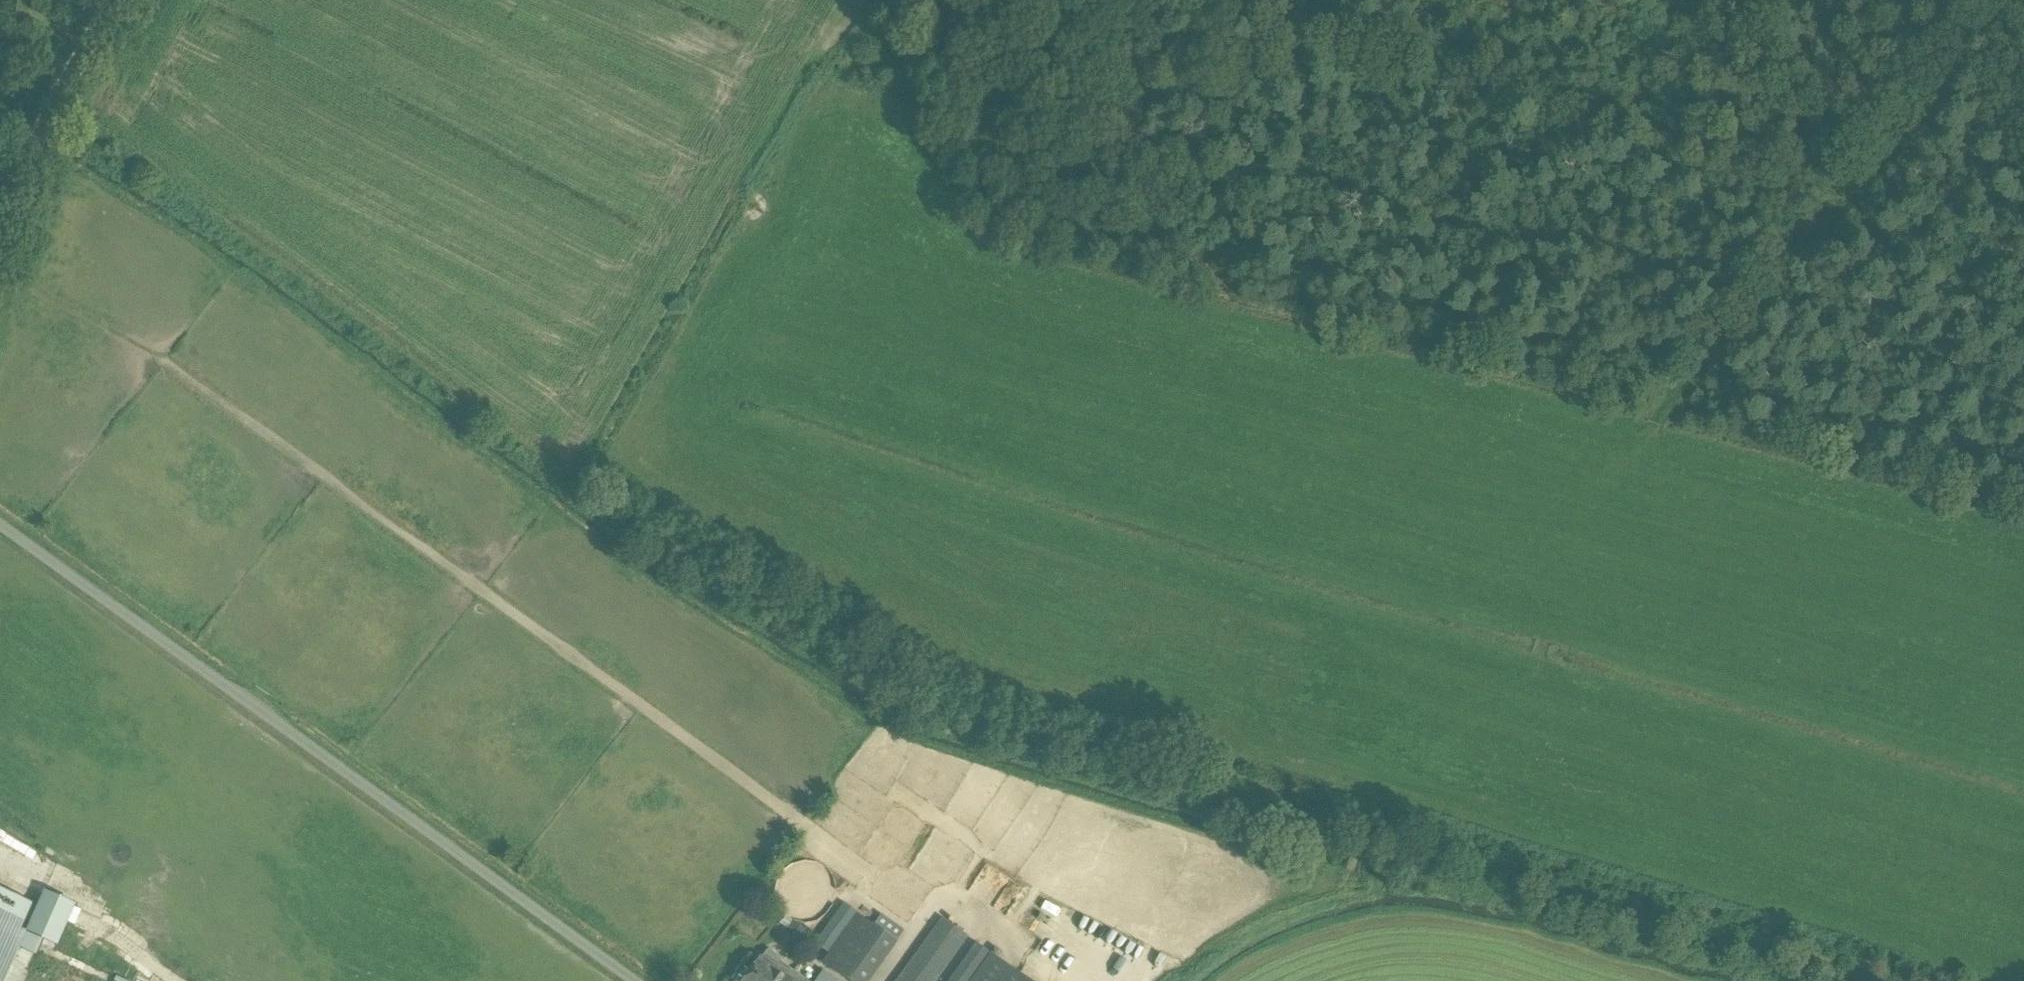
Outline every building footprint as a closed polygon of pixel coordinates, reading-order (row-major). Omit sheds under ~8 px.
[(45,891),(38,906),(28,929),(27,931),(43,938),(57,945),(75,904),(45,891)] [(830,953),(858,914),(844,904),(816,943),(830,953)] [(858,914),(823,963),(847,980),(869,980),(897,942),(896,941),(874,926),(858,914)] [(874,926),(896,941),(903,930),(881,915),(874,926)] [(28,929),(0,917),(0,980),(5,980),(28,929)] [(923,951),(901,980),(932,980),(965,936),(945,921),(923,951)] [(807,930),(794,922),(786,933),(799,942),(807,930)] [(36,954),(43,938),(27,931),(20,947),(36,954)] [(989,954),(979,947),(955,980),(970,980),(989,954)] [(744,980),(797,980),(791,977),(793,973),(778,962),(775,966),(762,956),(744,980)] [(979,972),(972,980),(1026,980),(991,956),(979,972)] [(823,971),(816,980),(837,980),(823,971)]
